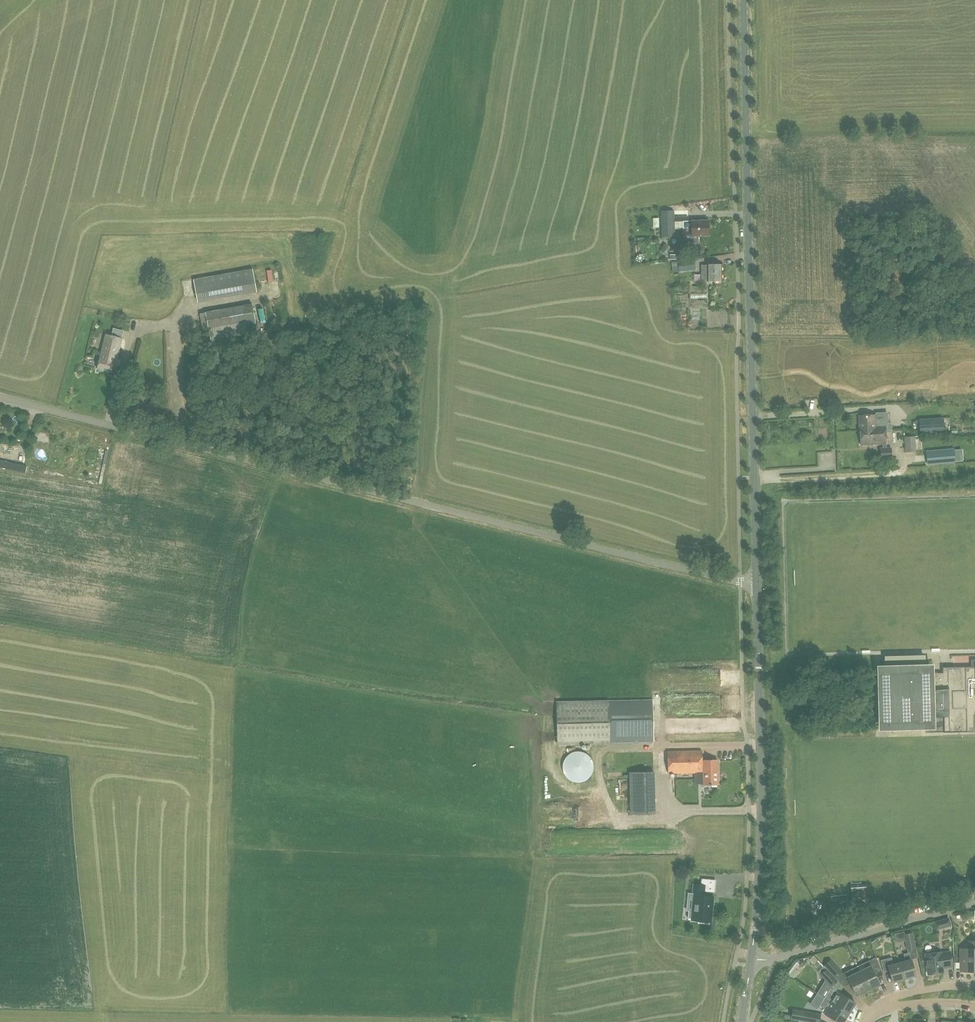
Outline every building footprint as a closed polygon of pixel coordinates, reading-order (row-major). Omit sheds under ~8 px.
[(660,211),(661,237),(674,237),(674,228),(678,228),(678,221),(674,221),(674,211),(660,211)] [(691,227),(691,236),(709,236),(708,220),(683,221),(683,227),(691,227)] [(663,253),(667,245),(663,243),(659,250),(663,253)] [(679,271),(679,272),(695,270),(694,259),(677,261),(678,264),(671,265),(671,272),(679,271)] [(721,280),(721,264),(701,265),(701,281),(721,280)] [(197,302),(255,291),(251,269),(193,279),(197,302)] [(210,340),(247,333),(256,332),(251,305),(199,314),(201,329),(208,328),(210,340)] [(104,335),(98,357),(95,369),(110,372),(113,362),(114,362),(120,339),(104,335)] [(858,415),(859,430),(879,429),(879,431),(885,431),(885,423),(877,424),(876,414),(858,415)] [(943,416),(918,418),(919,434),(945,432),(943,416)] [(860,445),(886,443),(885,431),(879,431),(879,429),(859,430),(860,445)] [(915,437),(903,437),(905,450),(905,452),(916,451),(915,437)] [(882,459),(893,459),(892,450),(881,450),(882,459)] [(937,453),(924,454),(925,465),(938,463),(937,453)] [(27,466),(16,464),(15,471),(26,473),(27,466)] [(942,667),(943,673),(930,673),(930,667),(880,668),(882,727),(931,726),(931,730),(944,729),(944,732),(974,732),(974,715),(974,666),(942,667)] [(652,700),(601,701),(556,702),(557,744),(601,742),(653,741),(652,700)] [(693,772),(693,775),(676,775),(676,801),(703,800),(702,785),(718,784),(717,759),(702,759),(701,750),(667,751),(668,773),(693,772)] [(577,751),(573,751),(571,752),(566,755),(563,760),(562,765),(562,768),(564,773),(566,777),(569,780),(574,782),(579,782),(585,780),(589,777),(591,774),(593,771),(594,767),(593,762),(590,757),(587,754),(583,751),(577,751)] [(961,772),(969,771),(967,763),(960,765),(961,772)] [(655,771),(637,772),(629,772),(629,775),(624,775),(624,778),(629,777),(630,814),(656,813),(655,771)] [(717,890),(717,878),(707,878),(706,890),(717,890)] [(704,895),(705,885),(693,884),(692,894),(694,895),(692,920),(709,921),(710,909),(712,909),(713,896),(704,895)] [(950,925),(949,918),(935,922),(937,929),(950,925)] [(915,947),(912,933),(904,934),(907,948),(915,947)] [(968,941),(968,948),(960,948),(960,970),(966,970),(966,971),(974,971),(974,941),(968,941)] [(903,954),(905,961),(899,962),(904,979),(915,975),(909,952),(903,954)] [(943,973),(942,967),(952,966),(951,952),(941,953),(940,952),(925,953),(928,974),(943,973)] [(865,968),(859,971),(867,989),(879,984),(874,973),(881,970),(876,957),(863,963),(865,968)] [(880,960),(884,971),(889,970),(892,982),(904,979),(899,962),(893,964),(891,957),(880,960)] [(841,971),(830,960),(824,965),(835,977),(841,971)] [(795,969),(799,964),(796,961),(787,974),(793,978),(799,971),(795,969)] [(818,971),(820,974),(827,968),(824,966),(818,971)] [(856,995),(861,993),(861,994),(867,992),(867,990),(867,989),(859,971),(856,966),(843,973),(848,984),(850,983),(856,995)] [(820,974),(831,986),(837,980),(826,969),(820,974)] [(855,1002),(834,989),(833,990),(830,988),(824,998),(828,1000),(831,1002),(848,1013),(855,1002)] [(838,1021),(843,1021),(848,1013),(831,1002),(828,1000),(820,1011),(838,1021)] [(805,1011),(805,1012),(793,1010),(791,1018),(803,1020),(803,1021),(809,1021),(819,1021),(821,1014),(805,1011)]
